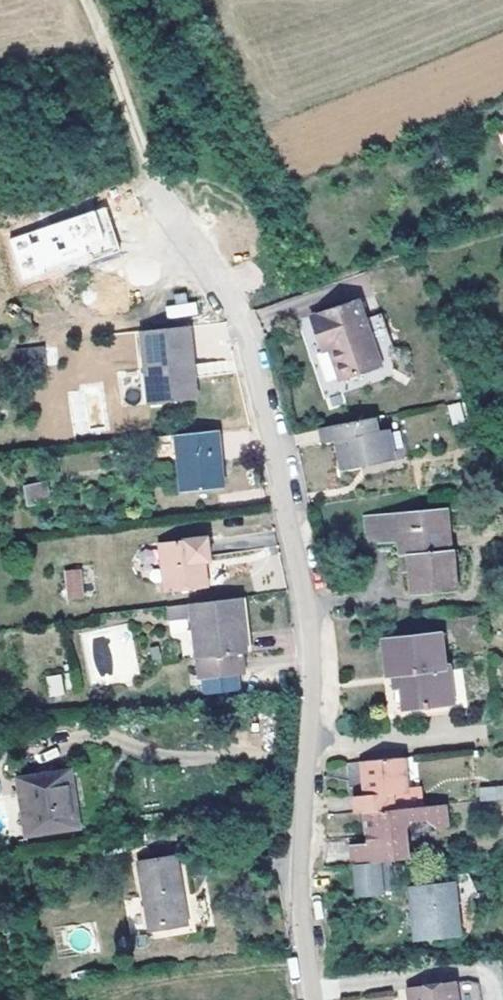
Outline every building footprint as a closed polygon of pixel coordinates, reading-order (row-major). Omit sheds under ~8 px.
[(102,214),(97,201),(5,231),(18,272),(41,264),(40,261),(84,246),(86,254),(117,243),(107,212),(102,214)] [(325,335),(330,349),(340,379),(381,365),(377,353),(365,320),(358,301),(310,316),(317,337),(325,335)] [(165,306),(167,318),(197,314),(195,302),(165,306)] [(380,315),(365,320),(377,353),(392,348),(380,315)] [(189,325),(141,330),(148,403),(197,398),(195,375),(188,375),(188,365),(193,364),(189,325)] [(325,335),(317,337),(322,351),(330,349),(325,335)] [(45,366),(43,346),(19,348),(20,368),(45,366)] [(459,403),(448,405),(453,425),(463,423),(459,403)] [(383,415),(321,427),(324,442),(337,440),(344,470),(361,467),(359,460),(390,454),(383,415)] [(217,429),(176,434),(182,492),(222,487),(217,429)] [(390,454),(359,460),(361,467),(392,461),(390,454)] [(46,480),(23,486),(27,506),(49,501),(46,480)] [(401,556),(409,556),(410,572),(412,595),(437,593),(437,590),(456,587),(451,528),(443,528),(441,508),(415,510),(415,513),(399,515),(398,512),(365,514),(368,545),(400,542),(401,556)] [(207,535),(197,537),(203,586),(208,586),(205,560),(210,560),(207,535)] [(197,537),(159,541),(164,591),(203,586),(197,537)] [(409,556),(401,556),(402,573),(410,572),(409,556)] [(81,569),(65,570),(67,596),(83,595),(81,569)] [(168,619),(192,616),(199,678),(203,677),(238,673),(244,673),(242,651),(246,651),(239,596),(167,606),(168,619)] [(188,620),(168,621),(170,638),(183,637),(185,655),(191,654),(188,620)] [(389,675),(403,673),(404,686),(406,708),(423,706),(424,710),(430,709),(430,705),(452,703),(447,666),(444,666),(440,635),(385,641),(389,675)] [(238,673),(203,677),(205,693),(240,689),(238,673)] [(403,673),(389,675),(390,688),(404,686),(403,673)] [(44,676),(48,697),(64,695),(60,674),(44,676)] [(452,703),(430,705),(430,709),(424,710),(423,706),(406,708),(407,718),(452,713),(452,703)] [(404,757),(361,761),(364,796),(354,796),(356,812),(365,811),(393,809),(392,793),(407,792),(404,757)] [(66,766),(17,775),(27,835),(77,826),(66,766)] [(502,799),(502,786),(478,787),(479,801),(502,799)] [(393,809),(365,811),(367,834),(372,833),(373,843),(368,843),(352,844),(354,864),(380,862),(389,861),(408,859),(405,831),(414,819),(424,818),(436,828),(447,827),(445,804),(393,809)] [(174,857),(138,863),(151,929),(186,922),(174,857)] [(389,861),(380,862),(383,895),(391,894),(389,861)] [(380,862),(354,864),(357,898),(383,895),(380,862)] [(413,888),(455,883),(458,922),(476,919),(477,915),(477,906),(473,894),(478,890),(470,872),(412,879),(413,888)] [(455,883),(413,888),(417,927),(458,922),(455,883)] [(476,919),(458,922),(460,934),(468,938),(472,931),(475,923),(476,919)] [(458,922),(417,927),(419,939),(460,934),(458,922)] [(458,981),(417,985),(419,999),(460,999),(458,981)]
